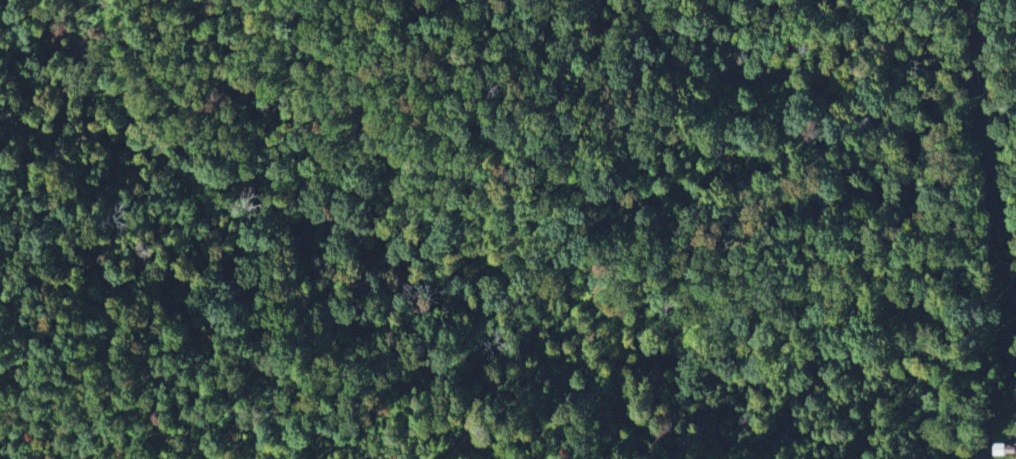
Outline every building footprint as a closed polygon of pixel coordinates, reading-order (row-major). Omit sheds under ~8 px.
[(1005,456),(1005,445),(993,445),(993,456),(1005,456)]
